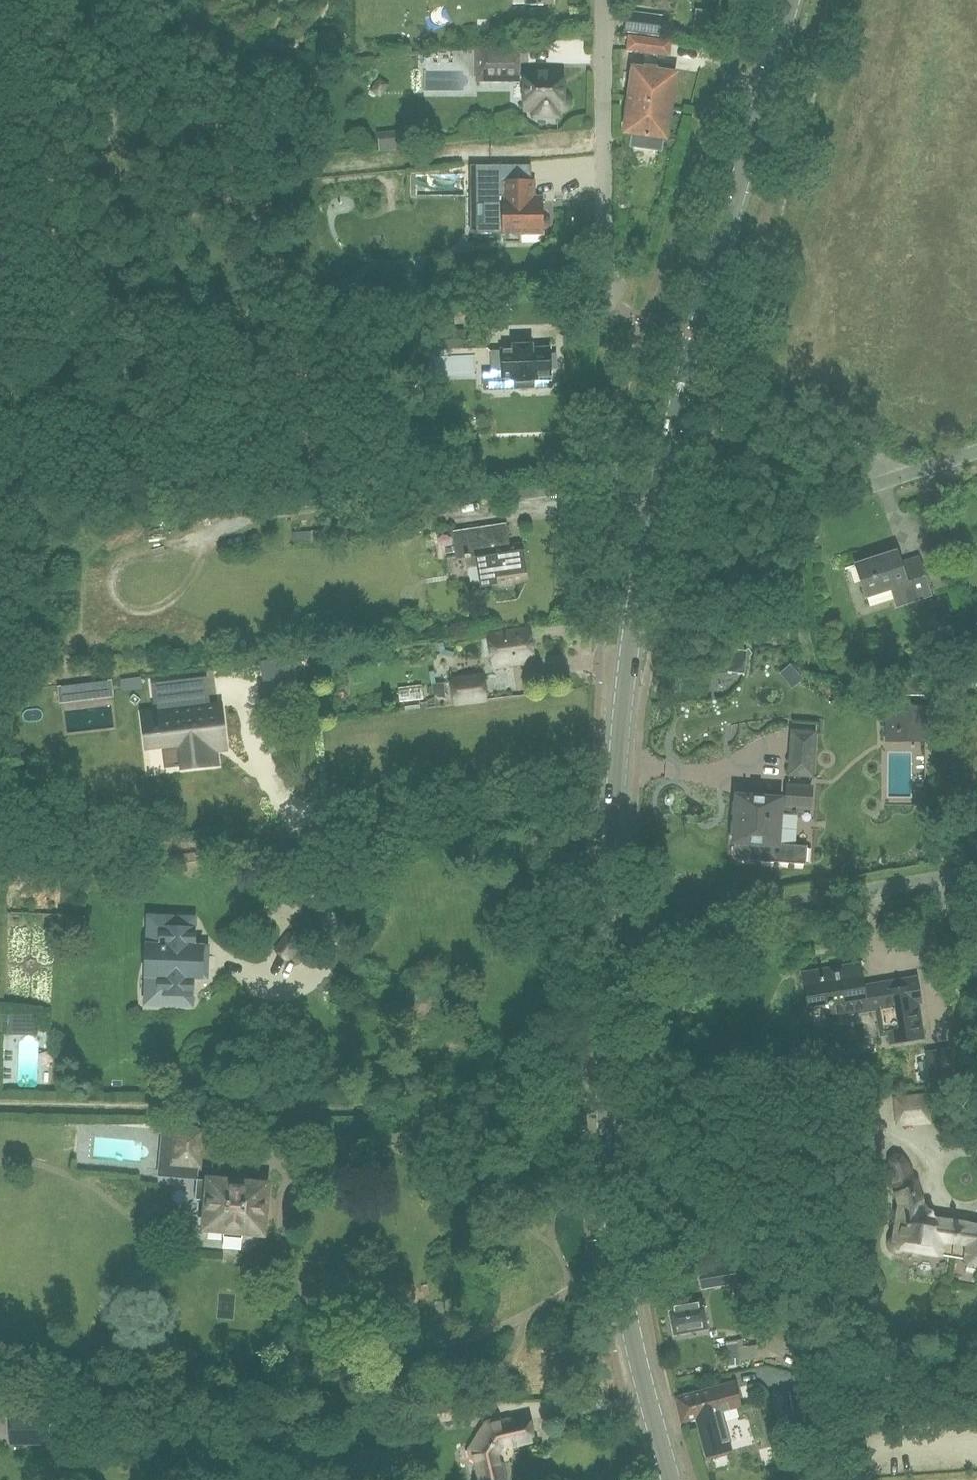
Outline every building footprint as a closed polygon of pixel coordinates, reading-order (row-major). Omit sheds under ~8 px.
[(622,32),(658,36),(660,20),(624,16),(622,32)] [(650,36),(628,33),(626,50),(648,53),(650,36)] [(672,39),(650,36),(648,53),(670,56),(672,39)] [(532,110),(533,116),(560,115),(560,110),(565,110),(571,105),(571,102),(565,102),(564,77),(562,77),(562,72),(524,74),(524,46),(476,46),(476,81),(524,81),(525,111),(532,110)] [(635,69),(631,100),(669,105),(669,103),(671,101),(673,93),(671,91),(673,75),(657,73),(658,65),(644,63),(643,71),(635,69)] [(381,79),(373,90),(381,96),(386,89),(389,85),(385,81),(381,79)] [(669,105),(631,100),(626,130),(632,131),(629,147),(662,151),(665,132),(667,130),(668,122),(667,120),(669,105)] [(506,164),(472,164),(472,196),(473,233),(489,233),(503,233),(503,232),(505,232),(505,242),(521,242),(521,232),(544,232),(544,229),(548,227),(551,224),(550,220),(548,216),(544,215),(544,197),(533,198),(533,179),(532,179),(506,180),(506,164)] [(486,329),(451,329),(451,348),(486,347),(486,329)] [(490,351),(491,375),(503,374),(503,380),(515,380),(515,388),(533,387),(532,380),(537,379),(537,375),(550,375),(550,368),(557,368),(556,355),(549,355),(549,347),(532,348),(532,344),(513,345),(514,348),(501,349),(502,351),(490,351)] [(521,480),(524,499),(548,496),(545,477),(521,480)] [(506,524),(451,532),(455,558),(461,557),(462,558),(466,558),(465,556),(476,554),(481,586),(498,583),(501,587),(512,585),(513,581),(527,579),(522,544),(509,546),(506,524)] [(896,552),(856,565),(867,597),(892,588),(897,606),(930,595),(921,567),(903,573),(896,552)] [(493,668),(534,661),(529,627),(488,633),(493,668)] [(262,661),(264,680),(280,678),(277,660),(262,661)] [(488,702),(484,672),(449,677),(452,699),(454,699),(455,707),(488,702)] [(158,713),(145,715),(145,716),(155,715),(157,727),(155,728),(156,734),(157,733),(159,744),(182,741),(184,765),(215,762),(214,753),(212,736),(221,735),(221,736),(222,736),(219,706),(183,710),(180,683),(155,686),(158,708),(158,713)] [(75,684),(59,686),(61,702),(76,700),(75,684)] [(814,762),(787,760),(786,776),(813,778),(814,762)] [(780,799),(737,796),(732,859),(805,864),(806,847),(794,846),(796,808),(809,809),(811,787),(781,785),(780,799)] [(271,894),(271,913),(304,913),(304,893),(271,894)] [(148,944),(146,976),(160,976),(159,993),(168,994),(167,1004),(183,1005),(184,994),(193,995),(193,977),(201,978),(203,946),(194,945),(195,928),(187,928),(187,917),(171,916),(170,927),(162,927),(161,944),(148,944)] [(288,961),(302,944),(288,932),(274,949),(288,961)] [(830,1003),(832,1017),(877,1010),(882,1036),(890,1035),(892,1043),(924,1038),(919,1003),(922,1003),(918,977),(864,985),(860,962),(802,971),(808,1006),(830,1003)] [(927,983),(926,999),(943,1000),(943,984),(927,983)] [(2,1012),(1,1023),(8,1024),(8,1034),(36,1035),(36,1024),(36,1012),(8,1011),(8,1012),(2,1012)] [(960,1047),(926,1052),(927,1060),(918,1062),(921,1080),(930,1078),(931,1080),(964,1075),(960,1047)] [(927,1097),(895,1099),(897,1125),(929,1123),(927,1097)] [(174,1125),(170,1164),(202,1168),(206,1128),(174,1125)] [(952,1256),(958,1221),(949,1219),(945,1221),(930,1219),(929,1215),(926,1210),(922,1209),(923,1207),(915,1181),(911,1178),(907,1162),(903,1160),(892,1163),(890,1167),(895,1183),(892,1187),(893,1190),(896,1192),(899,1203),(900,1206),(896,1207),(895,1214),(898,1218),(895,1234),(893,1236),(891,1238),(888,1242),(889,1245),(890,1248),(894,1251),(898,1252),(902,1251),(904,1247),(952,1256)] [(261,1231),(265,1186),(211,1181),(211,1180),(198,1179),(196,1199),(209,1200),(209,1207),(203,1211),(203,1217),(207,1221),(207,1226),(224,1228),(223,1237),(244,1239),(244,1229),(261,1231)] [(303,1184),(288,1185),(289,1205),(304,1204),(303,1184)] [(958,1221),(952,1256),(976,1260),(976,1226),(970,1225),(970,1223),(958,1221)] [(735,1262),(697,1268),(701,1288),(738,1282),(735,1262)] [(701,1299),(669,1305),(674,1334),(707,1328),(701,1299)] [(737,1339),(727,1340),(729,1356),(739,1355),(737,1339)] [(679,1397),(676,1398),(682,1421),(696,1417),(707,1456),(731,1449),(720,1411),(741,1405),(734,1382),(679,1397)] [(46,1414),(10,1415),(10,1442),(46,1441),(46,1414)] [(526,1423),(525,1416),(499,1422),(499,1419),(487,1422),(470,1449),(472,1456),(476,1459),(481,1479),(506,1479),(502,1464),(500,1464),(497,1455),(503,1445),(514,1443),(514,1445),(530,1441),(529,1435),(532,1435),(529,1423),(526,1423)]
